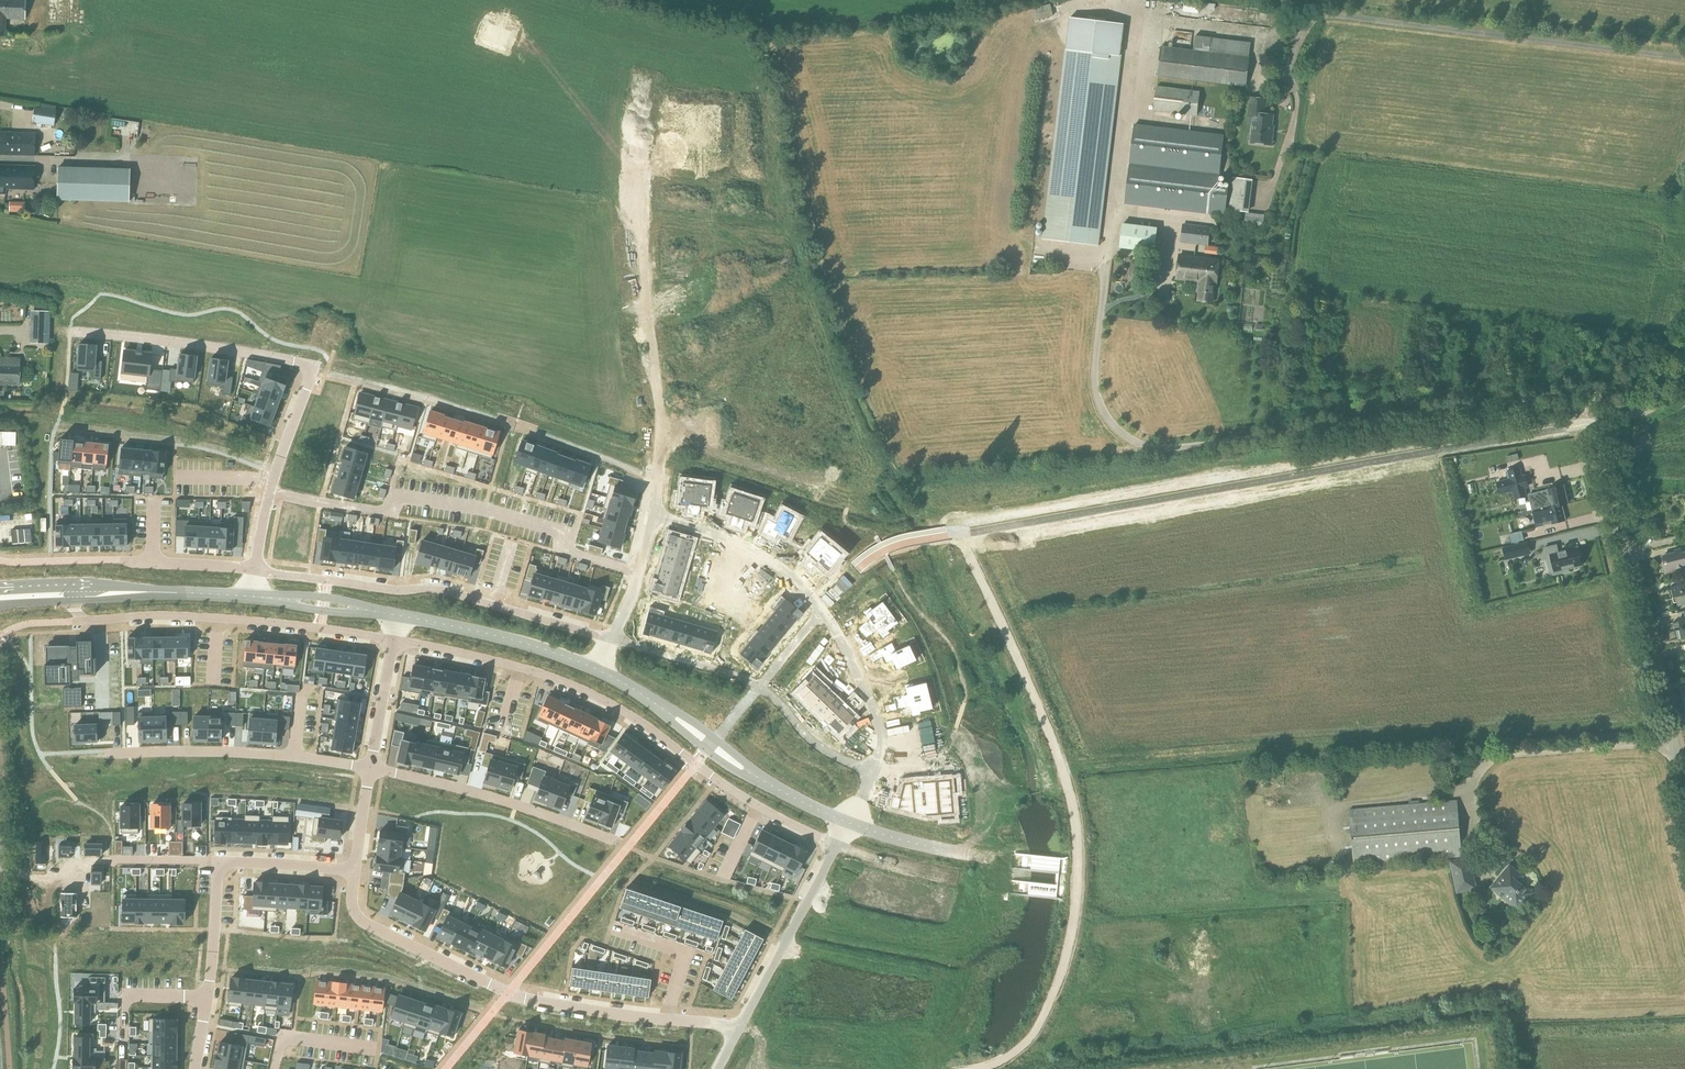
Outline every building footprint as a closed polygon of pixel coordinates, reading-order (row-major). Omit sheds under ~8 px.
[(6,36),(6,19),(25,19),(26,0),(0,0),(0,36),(6,36)] [(65,0),(45,0),(45,22),(66,22),(65,0)] [(1134,12),(1147,12),(1147,0),(1135,0),(1134,12)] [(1048,4),(1029,9),(1032,21),(1051,16),(1048,4)] [(1238,9),(1238,20),(1258,20),(1258,9),(1238,9)] [(1098,245),(1121,55),(1124,24),(1071,17),(1067,49),(1044,238),(1098,245)] [(1162,47),(1159,76),(1246,86),(1250,57),(1249,57),(1251,43),(1196,36),(1194,51),(1162,47)] [(1154,111),(1198,116),(1201,91),(1157,86),(1154,111)] [(1272,144),(1273,131),(1272,131),(1274,115),(1265,114),(1267,99),(1251,98),(1249,116),(1255,116),(1252,142),(1272,144)] [(55,126),(57,110),(36,107),(33,122),(55,126)] [(1217,187),(1224,135),(1136,124),(1126,204),(1225,216),(1228,189),(1217,187)] [(35,155),(35,133),(0,132),(0,154),(35,155)] [(183,156),(182,163),(193,164),(194,158),(183,156)] [(35,166),(0,165),(0,194),(6,194),(6,189),(34,189),(35,166)] [(124,204),(125,170),(52,168),(52,203),(124,204)] [(1234,176),(1233,185),(1251,187),(1252,178),(1234,176)] [(1154,252),(1157,228),(1124,224),(1121,248),(1154,252)] [(1184,224),(1182,242),(1206,245),(1209,245),(1211,227),(1184,224)] [(1219,247),(1209,245),(1206,245),(1205,253),(1218,255),(1219,247)] [(1178,279),(1191,280),(1201,282),(1199,300),(1214,302),(1216,283),(1217,284),(1220,260),(1180,255),(1178,279)] [(1192,292),(1192,283),(1173,282),(1172,292),(1192,292)] [(1238,313),(1239,306),(1228,305),(1227,311),(1238,313)] [(31,310),(30,343),(50,344),(50,311),(31,310)] [(10,347),(10,332),(0,332),(0,347),(10,347)] [(79,344),(77,371),(93,372),(93,379),(101,380),(102,361),(95,361),(96,346),(79,344)] [(124,351),(121,373),(148,376),(146,389),(161,391),(163,371),(149,369),(151,355),(152,355),(152,354),(151,354),(124,351)] [(163,371),(161,391),(170,392),(171,382),(177,383),(178,381),(194,383),(197,356),(180,354),(178,370),(171,369),(170,371),(163,370),(163,371)] [(20,385),(20,363),(20,358),(1,357),(1,363),(0,363),(0,385),(20,385)] [(211,358),(207,385),(223,387),(222,394),(231,395),(233,377),(226,376),(228,361),(211,358)] [(247,359),(246,365),(258,370),(262,372),(258,382),(261,383),(283,391),(283,392),(284,392),(284,391),(288,379),(275,374),(278,365),(247,359)] [(261,383),(256,395),(259,396),(259,395),(279,403),(283,392),(283,391),(261,383)] [(356,408),(353,420),(368,424),(369,424),(370,419),(370,418),(375,397),(360,393),(358,400),(357,400),(355,407),(356,408)] [(255,407),(254,407),(274,415),(279,403),(259,395),(259,396),(255,407)] [(375,397),(370,418),(370,419),(383,422),(389,401),(375,397)] [(383,422),(381,427),(382,427),(395,430),(396,431),(397,425),(396,425),(402,404),(389,401),(383,422)] [(402,404),(396,425),(397,425),(412,429),(414,422),(415,423),(417,415),(415,415),(417,408),(402,404)] [(243,416),(240,423),(253,428),(256,421),(270,427),(274,415),(254,407),(255,407),(250,405),(245,417),(243,416)] [(430,412),(422,438),(435,442),(436,442),(437,437),(437,435),(443,416),(430,412)] [(437,435),(437,437),(447,440),(454,420),(444,416),(443,416),(437,435)] [(454,420),(447,440),(458,443),(464,422),(464,423),(454,420)] [(458,443),(456,448),(467,452),(475,425),(464,422),(458,443)] [(475,425),(467,452),(478,455),(486,429),(475,425)] [(486,429),(478,455),(491,459),(499,433),(486,429)] [(16,446),(16,432),(0,432),(0,445),(16,446)] [(60,439),(58,463),(71,465),(73,441),(74,441),(74,440),(60,439)] [(71,465),(71,467),(82,468),(82,463),(83,463),(85,442),(74,441),(73,441),(71,465)] [(514,462),(513,467),(525,471),(527,466),(535,446),(522,441),(514,462)] [(85,442),(83,463),(93,464),(94,464),(96,443),(85,442)] [(93,464),(93,469),(106,471),(109,444),(96,443),(94,464),(93,464)] [(527,466),(525,471),(537,475),(538,470),(545,449),(535,446),(527,466)] [(346,447),(342,461),(363,467),(363,466),(367,453),(346,447)] [(121,448),(119,474),(132,476),(134,449),(121,448)] [(134,449),(132,476),(141,477),(142,477),(142,474),(141,474),(144,450),(134,449)] [(545,449),(538,470),(548,474),(556,453),(545,449)] [(144,450),(141,474),(142,474),(150,475),(153,451),(152,451),(144,450)] [(150,475),(150,478),(163,479),(166,452),(153,451),(152,450),(152,451),(153,451),(150,475)] [(556,453),(548,474),(558,477),(559,478),(566,458),(556,454),(556,453)] [(1520,460),(1518,454),(1507,456),(1508,463),(1520,460)] [(558,477),(557,482),(557,483),(568,486),(568,487),(570,482),(577,461),(576,461),(566,458),(559,478),(558,477)] [(342,461),(340,470),(360,476),(360,475),(363,467),(342,461)] [(577,461),(570,482),(583,486),(590,465),(577,461)] [(1508,470),(1510,479),(1497,482),(1499,494),(1513,491),(1514,499),(1527,497),(1525,488),(1529,488),(1526,474),(1522,475),(1520,467),(1508,470)] [(337,479),(337,480),(357,486),(360,487),(360,486),(363,477),(363,476),(360,475),(360,476),(340,470),(337,479)] [(610,484),(606,497),(633,505),(636,492),(621,487),(623,481),(610,477),(608,483),(610,484)] [(336,480),(332,493),(353,499),(356,499),(360,487),(357,486),(337,480),(337,479),(336,479),(336,480)] [(679,495),(678,503),(680,504),(685,504),(688,505),(686,514),(693,515),(697,484),(683,482),(681,496),(679,495)] [(697,484),(693,515),(699,515),(700,506),(710,507),(711,499),(709,499),(710,485),(697,484)] [(1550,489),(1530,494),(1532,501),(1536,520),(1541,519),(1541,521),(1543,520),(1541,509),(1545,508),(1545,509),(1554,507),(1554,508),(1563,505),(1568,504),(1564,486),(1550,489)] [(726,505),(723,513),(726,514),(733,516),(730,525),(736,527),(746,497),(732,493),(728,506),(726,505)] [(603,508),(603,509),(606,509),(614,511),(629,515),(629,516),(633,505),(606,497),(603,508)] [(746,497),(736,527),(742,529),(745,520),(752,522),(754,523),(757,515),(754,515),(759,501),(746,497)] [(1541,519),(1536,520),(1538,528),(1552,524),(1567,521),(1563,505),(1554,508),(1554,507),(1545,509),(1545,508),(1541,509),(1543,520),(1541,521),(1541,519)] [(606,509),(603,519),(605,520),(606,519),(626,525),(629,516),(629,515),(614,511),(606,509)] [(1471,509),(1464,511),(1468,528),(1476,526),(1471,509)] [(768,519),(762,532),(770,536),(776,539),(779,533),(786,537),(788,538),(798,519),(783,510),(776,523),(768,519)] [(81,514),(69,514),(69,522),(70,546),(81,546),(81,525),(81,522),(81,514)] [(221,525),(220,549),(233,550),(233,547),(234,534),(243,535),(244,517),(234,517),(234,523),(221,522),(220,522),(220,525),(221,525)] [(114,519),(114,521),(114,546),(127,546),(127,519),(114,519)] [(605,520),(603,529),(609,530),(623,534),(626,525),(606,519),(605,520)] [(176,535),(175,536),(185,537),(184,547),(197,548),(199,521),(186,520),(176,520),(176,535)] [(103,522),(102,522),(102,524),(103,524),(103,545),(103,546),(114,546),(114,521),(103,522)] [(199,521),(197,548),(208,548),(210,524),(210,522),(199,521)] [(69,522),(56,522),(56,547),(70,547),(70,546),(69,522)] [(81,525),(81,546),(92,546),(92,524),(81,525)] [(102,524),(92,524),(92,546),(103,546),(103,545),(103,524),(102,524)] [(210,524),(208,548),(219,549),(220,549),(221,525),(220,525),(210,524)] [(319,529),(317,542),(324,543),(321,559),(335,561),(338,539),(339,540),(339,537),(326,535),(327,530),(319,529)] [(410,529),(408,543),(415,544),(417,531),(410,529)] [(603,529),(599,542),(620,548),(624,535),(624,534),(623,534),(609,530),(603,529)] [(338,539),(335,561),(346,563),(349,541),(351,533),(340,531),(339,537),(339,540),(338,539)] [(762,532),(758,543),(764,547),(770,536),(762,532)] [(1524,540),(1521,532),(1510,534),(1512,543),(1524,540)] [(669,543),(667,550),(688,556),(692,541),(670,535),(668,542),(669,543)] [(809,546),(804,552),(806,554),(812,558),(817,562),(831,545),(820,537),(811,547),(809,546)] [(382,546),(379,568),(393,570),(395,554),(402,555),(404,541),(397,540),(397,543),(383,541),(382,546)] [(349,541),(346,563),(357,564),(360,543),(349,541)] [(422,541),(416,562),(429,566),(430,566),(430,565),(429,565),(435,545),(422,541)] [(360,543),(357,564),(358,565),(358,564),(368,565),(371,544),(360,543)] [(371,544),(368,565),(379,567),(379,568),(382,546),(371,544)] [(435,545),(429,565),(430,565),(438,568),(444,547),(435,545)] [(590,545),(588,551),(601,555),(603,549),(590,545)] [(831,545),(808,573),(813,577),(822,566),(830,573),(835,566),(833,564),(841,554),(831,545)] [(1519,557),(1516,545),(1503,548),(1505,560),(1519,557)] [(1548,564),(1556,562),(1559,574),(1569,571),(1569,568),(1582,565),(1581,557),(1582,557),(1580,549),(1579,550),(1578,548),(1559,553),(1557,545),(1544,548),(1548,564)] [(444,547),(438,568),(446,570),(447,570),(453,550),(444,547)] [(462,553),(456,574),(469,578),(473,562),(480,564),(484,551),(477,549),(475,556),(462,553)] [(446,570),(446,571),(447,571),(456,574),(462,553),(453,550),(447,570),(446,570)] [(667,550),(663,563),(684,569),(688,556),(667,550)] [(1684,570),(1684,553),(1682,554),(1681,551),(1663,556),(1665,563),(1664,566),(1665,573),(1675,571),(1675,570),(1684,568),(1684,570)] [(812,558),(803,569),(808,573),(817,562),(812,558)] [(663,563),(659,576),(680,582),(684,569),(663,563)] [(526,576),(526,578),(533,579),(528,595),(541,599),(547,578),(548,578),(549,573),(536,569),(537,566),(536,566),(530,564),(526,576)] [(557,580),(551,601),(560,603),(560,604),(566,583),(567,583),(568,578),(558,575),(556,580),(557,580)] [(656,583),(654,590),(676,597),(680,582),(659,576),(657,583),(656,583)] [(547,578),(541,599),(542,599),(542,598),(551,601),(557,580),(556,580),(548,578),(547,578)] [(566,583),(560,604),(571,607),(577,586),(567,583),(566,583)] [(588,589),(582,610),(595,614),(599,599),(606,601),(610,588),(603,586),(602,585),(602,588),(589,584),(587,589),(588,589)] [(1671,588),(1674,598),(1676,598),(1678,606),(1684,604),(1684,584),(1671,588)] [(577,586),(571,607),(582,610),(588,589),(587,589),(577,586)] [(772,607),(771,608),(776,611),(793,624),(797,619),(799,620),(803,614),(781,595),(772,607)] [(869,620),(858,629),(862,634),(891,612),(883,601),(872,609),(871,607),(863,612),(869,620)] [(650,607),(642,634),(650,636),(650,635),(657,637),(663,616),(664,616),(665,611),(650,607)] [(776,611),(767,621),(784,635),(793,624),(776,611)] [(891,612),(862,634),(866,639),(877,631),(881,636),(883,639),(890,633),(889,631),(899,623),(891,612)] [(663,616),(657,637),(670,641),(676,620),(664,616),(663,616)] [(676,620),(670,641),(684,645),(690,624),(676,620)] [(759,631),(758,632),(775,646),(784,635),(767,621),(759,631)] [(690,624),(684,645),(697,649),(703,628),(690,624)] [(703,628),(697,649),(704,651),(704,652),(711,654),(717,632),(703,628)] [(747,641),(749,643),(766,657),(775,646),(758,632),(759,631),(757,630),(756,630),(747,641)] [(188,636),(174,637),(175,637),(175,658),(176,658),(188,658),(188,636)] [(142,637),(128,637),(128,659),(141,659),(142,659),(141,638),(142,638),(142,637)] [(142,659),(141,659),(141,664),(153,664),(153,659),(152,637),(142,638),(141,638),(142,659)] [(164,637),(152,637),(153,659),(163,659),(164,659),(164,637)] [(164,659),(163,659),(163,661),(176,661),(176,658),(175,658),(175,637),(174,637),(164,637),(164,659)] [(856,638),(850,643),(852,648),(860,644),(860,643),(856,638)] [(246,640),(243,667),(255,668),(258,642),(258,641),(246,640)] [(46,665),(45,665),(45,679),(49,679),(49,685),(71,684),(71,678),(78,678),(78,674),(96,674),(95,659),(92,659),(92,646),(86,646),(86,641),(77,641),(77,648),(70,648),(70,645),(50,646),(50,651),(46,651),(46,665)] [(258,642),(255,668),(264,669),(267,643),(258,642)] [(892,642),(869,656),(872,662),(873,662),(884,657),(886,663),(892,661),(897,670),(917,661),(909,645),(896,651),(892,642)] [(267,643),(264,669),(274,670),(274,665),(276,643),(267,643)] [(276,643),(274,665),(283,666),(285,644),(276,643)] [(749,643),(740,654),(758,669),(763,663),(762,662),(766,657),(749,643)] [(283,666),(282,668),(295,669),(297,645),(285,644),(283,666)] [(316,647),(312,672),(325,673),(325,671),(328,650),(328,649),(316,647)] [(328,650),(325,671),(334,672),(337,651),(328,650)] [(337,651),(334,672),(343,673),(346,652),(337,651)] [(346,652),(343,673),(351,675),(352,675),(355,654),(346,652)] [(351,675),(351,677),(363,679),(367,655),(355,653),(355,654),(352,675),(351,675)] [(414,666),(410,686),(422,688),(426,668),(414,666)] [(426,668),(422,688),(433,690),(434,690),(437,670),(426,668)] [(807,683),(797,693),(807,702),(822,686),(822,687),(826,683),(817,674),(818,673),(812,668),(802,678),(807,683)] [(433,690),(432,696),(445,698),(445,696),(449,672),(437,670),(434,690),(433,690)] [(449,672),(445,696),(456,698),(461,674),(449,672)] [(461,674),(456,698),(468,700),(468,701),(473,676),(472,676),(461,674)] [(314,684),(315,677),(305,676),(304,683),(314,684)] [(468,700),(467,702),(487,706),(490,692),(483,691),(485,678),(473,676),(468,701),(468,700)] [(907,694),(893,698),(895,704),(930,695),(926,682),(914,685),(913,683),(904,685),(905,687),(907,694)] [(822,686),(807,702),(814,710),(815,710),(830,694),(822,687),(822,686)] [(71,688),(64,688),(64,707),(71,707),(71,706),(75,706),(75,707),(82,707),(82,688),(75,688),(71,688)] [(830,694),(815,710),(823,718),(838,702),(830,694)] [(895,704),(885,706),(887,713),(910,707),(912,714),(912,717),(921,715),(921,712),(933,709),(930,695),(895,704)] [(548,696),(537,720),(549,726),(549,724),(559,702),(548,696)] [(847,707),(829,724),(838,733),(843,737),(852,728),(848,723),(854,717),(850,713),(859,703),(854,699),(854,698),(846,706),(847,707)] [(338,699),(335,710),(359,715),(360,715),(362,703),(338,699)] [(838,702),(823,718),(829,724),(847,707),(846,706),(839,700),(838,702)] [(559,702),(549,724),(559,729),(569,706),(559,702)] [(401,703),(400,710),(417,714),(418,709),(419,706),(401,703)] [(134,706),(126,707),(127,725),(135,725),(134,706)] [(569,706),(559,729),(569,734),(580,711),(569,706)] [(335,710),(334,720),(336,720),(358,724),(359,715),(335,710)] [(478,710),(474,726),(481,728),(485,712),(478,710)] [(208,711),(207,717),(208,717),(207,740),(221,741),(222,712),(208,711)] [(580,711),(569,734),(579,738),(589,715),(580,711)] [(153,712),(138,713),(139,741),(153,741),(152,715),(153,715),(153,712)] [(228,712),(228,726),(235,726),(236,713),(228,712)] [(236,713),(235,726),(243,726),(244,713),(236,713)] [(250,713),(248,742),(262,743),(264,714),(250,713)] [(153,715),(152,715),(153,741),(167,740),(166,714),(153,715)] [(264,714),(262,743),(275,744),(277,729),(281,729),(289,730),(290,717),(283,716),(264,714)] [(589,715),(579,738),(588,742),(588,743),(599,720),(589,715)] [(194,717),(194,740),(207,740),(208,717),(207,717),(194,717)] [(336,720),(335,729),(356,733),(358,724),(336,720)] [(588,742),(587,744),(599,749),(605,752),(616,738),(606,734),(610,725),(599,720),(588,743),(588,742)] [(102,724),(75,725),(76,743),(97,742),(97,739),(102,739),(102,724)] [(335,729),(333,738),(354,742),(354,741),(356,733),(335,729)] [(395,730),(391,745),(400,747),(397,762),(411,765),(411,763),(415,742),(403,739),(404,732),(395,730)] [(623,734),(611,751),(620,758),(632,741),(623,734)] [(333,738),(331,750),(353,754),(355,741),(354,741),(354,742),(333,738)] [(427,745),(422,765),(434,768),(440,743),(428,740),(426,745),(427,745)] [(632,741),(620,758),(629,764),(641,747),(632,741)] [(415,742),(411,763),(422,765),(427,745),(426,745),(415,742)] [(440,743),(434,768),(445,771),(451,745),(440,743)] [(445,771),(445,772),(453,774),(454,773),(459,774),(462,762),(469,763),(472,749),(451,744),(451,745),(445,771)] [(641,747),(629,764),(637,770),(649,753),(641,747)] [(485,753),(481,766),(488,768),(484,782),(497,786),(505,758),(486,753),(485,752),(485,753)] [(574,753),(572,759),(579,762),(582,756),(574,753)] [(649,753),(637,770),(646,776),(658,759),(649,753)] [(505,758),(497,786),(500,787),(499,788),(509,791),(509,790),(510,790),(515,776),(522,778),(526,764),(505,758)] [(658,759),(646,776),(654,782),(666,765),(658,759)] [(666,765),(654,782),(663,789),(675,772),(671,769),(672,768),(667,764),(666,765)] [(534,767),(527,783),(539,788),(535,799),(548,804),(556,782),(557,782),(558,779),(545,775),(546,772),(534,767)] [(905,784),(904,791),(913,793),(924,792),(922,778),(905,780),(905,784)] [(556,782),(548,804),(561,809),(566,795),(573,797),(578,784),(570,781),(568,786),(557,782),(556,782)] [(589,788),(584,800),(591,803),(586,817),(598,822),(599,822),(609,795),(589,788)] [(598,822),(598,823),(611,828),(617,813),(624,815),(628,802),(609,795),(599,822),(598,822)] [(645,799),(640,805),(647,810),(652,803),(645,799)] [(1458,800),(1428,802),(1350,809),(1354,866),(1463,857),(1458,800)] [(707,801),(697,813),(714,827),(724,815),(707,801)] [(178,820),(178,832),(184,832),(184,825),(200,826),(201,802),(189,802),(189,804),(183,804),(183,820),(178,820)] [(122,806),(121,833),(139,833),(139,805),(127,804),(127,806),(122,806)] [(152,804),(152,827),(169,828),(170,806),(164,806),(164,804),(152,804)] [(298,805),(297,815),(327,819),(328,809),(298,805)] [(688,823),(688,824),(705,838),(714,827),(697,813),(688,823)] [(245,821),(245,842),(258,843),(259,821),(260,821),(260,816),(245,815),(245,820),(245,821)] [(273,822),(272,843),(288,844),(289,817),(273,816),(272,821),(273,822)] [(216,817),(215,841),(216,841),(216,843),(225,843),(225,842),(231,842),(231,820),(232,820),(232,817),(216,817)] [(314,817),(311,841),(325,843),(326,836),(340,838),(342,827),(341,826),(341,821),(314,817)] [(231,820),(231,842),(245,842),(245,821),(245,820),(232,820),(231,820)] [(258,843),(258,844),(267,845),(267,843),(272,843),(273,822),(272,821),(260,821),(259,821),(258,843)] [(683,830),(679,834),(696,848),(697,848),(705,838),(688,824),(688,823),(687,822),(682,829),(683,830)] [(381,830),(379,844),(404,847),(405,835),(408,835),(409,827),(396,826),(396,832),(381,830)] [(748,843),(742,856),(748,858),(748,857),(749,855),(761,861),(773,836),(761,831),(754,846),(748,843)] [(679,834),(669,847),(690,864),(701,851),(697,848),(696,848),(679,834)] [(773,836),(761,861),(772,866),(784,842),(773,836)] [(36,841),(36,864),(46,864),(46,842),(36,841)] [(784,842),(772,866),(783,872),(785,867),(785,866),(794,847),(784,842)] [(85,844),(85,855),(102,855),(102,844),(85,844)] [(379,844),(377,856),(402,859),(402,858),(404,847),(379,844)] [(59,845),(59,858),(71,858),(71,845),(59,845)] [(794,847),(785,866),(785,867),(796,872),(792,880),(798,883),(805,869),(799,866),(806,853),(804,852),(805,851),(795,846),(794,845),(794,847)] [(427,850),(425,862),(433,863),(435,851),(427,850)] [(377,856),(376,869),(390,871),(389,883),(404,885),(405,872),(403,872),(405,859),(402,858),(402,859),(377,856)] [(1456,883),(1474,879),(1469,858),(1452,862),(1456,883)] [(92,866),(92,882),(102,883),(102,866),(92,866)] [(1513,879),(1512,879),(1516,875),(1511,871),(1511,870),(1510,870),(1509,870),(1508,870),(1507,870),(1506,871),(1493,887),(1500,893),(1499,894),(1503,898),(1504,897),(1510,902),(1512,901),(1519,907),(1523,902),(1524,903),(1526,900),(1525,899),(1531,893),(1517,880),(1516,882),(1513,879)] [(245,896),(244,909),(252,910),(266,911),(267,884),(268,884),(268,882),(267,882),(256,882),(256,883),(254,883),(253,896),(245,896)] [(389,883),(387,895),(397,900),(390,913),(403,919),(412,899),(401,893),(403,888),(404,885),(389,883)] [(267,884),(266,911),(276,912),(277,912),(277,909),(276,909),(278,884),(268,884),(267,884)] [(278,884),(276,909),(277,909),(287,910),(288,907),(287,907),(288,885),(278,884)] [(299,886),(298,908),(308,908),(309,887),(310,887),(310,885),(300,885),(299,884),(298,884),(298,886),(299,886)] [(288,885),(287,907),(288,907),(298,908),(299,886),(298,886),(288,885)] [(308,908),(308,914),(321,915),(328,915),(328,901),(322,901),(323,887),(310,887),(309,887),(308,908)] [(626,888),(620,908),(631,912),(637,892),(626,888)] [(637,892),(631,912),(641,915),(648,896),(637,892)] [(61,893),(61,917),(77,917),(77,893),(61,893)] [(123,894),(123,921),(135,922),(136,922),(136,900),(137,900),(137,894),(136,894),(123,894)] [(148,895),(148,900),(148,922),(160,922),(160,895),(148,895)] [(160,895),(160,922),(171,922),(172,922),(172,898),(172,895),(160,895)] [(648,896),(641,915),(652,919),(659,899),(648,896)] [(171,922),(171,923),(172,923),(183,924),(183,922),(185,922),(185,898),(172,898),(172,922),(171,922)] [(412,899),(403,919),(413,924),(423,904),(412,899)] [(659,899),(652,919),(663,923),(669,903),(659,899)] [(135,922),(135,923),(143,923),(143,922),(148,922),(148,900),(137,900),(136,900),(136,922),(135,922)] [(423,904),(413,924),(426,930),(432,916),(438,919),(446,904),(440,901),(437,908),(424,902),(424,901),(423,904)] [(669,903),(663,923),(673,926),(680,906),(669,903)] [(680,906),(673,926),(684,930),(691,910),(680,906)] [(444,922),(438,936),(450,942),(461,919),(461,920),(462,917),(444,908),(438,920),(444,922)] [(691,910),(684,930),(695,933),(701,913),(691,910)] [(701,913),(695,933),(705,937),(712,917),(701,913)] [(712,917),(705,937),(716,940),(723,921),(712,917)] [(461,919),(450,942),(461,947),(472,925),(471,924),(461,920),(461,919)] [(516,920),(512,926),(519,930),(522,923),(516,920)] [(472,925),(461,947),(472,952),(473,950),(472,950),(482,930),(483,930),(484,928),(472,922),(471,924),(472,925)] [(745,929),(740,940),(758,949),(763,939),(745,929)] [(482,930),(472,950),(473,950),(483,955),(493,935),(492,935),(483,930),(482,930)] [(191,945),(200,945),(200,931),(191,932),(191,945)] [(493,935),(483,955),(495,961),(506,938),(505,938),(493,932),(492,935),(493,935)] [(506,938),(495,961),(507,967),(514,954),(522,957),(527,946),(506,936),(505,938),(506,938)] [(740,940),(734,950),(753,959),(758,949),(740,940)] [(821,960),(822,947),(820,947),(814,958),(821,960)] [(734,950),(729,959),(747,969),(753,959),(734,950)] [(729,959),(724,969),(742,979),(747,969),(729,959)] [(572,968),(570,986),(581,987),(584,969),(572,968)] [(584,969),(581,987),(592,989),(595,971),(584,969)] [(724,969),(718,979),(737,989),(742,979),(724,969)] [(595,971),(592,989),(603,991),(606,973),(595,971)] [(606,973),(603,991),(614,992),(617,974),(606,973)] [(617,974),(614,992),(626,994),(628,976),(617,974)] [(628,976),(626,994),(637,996),(639,978),(628,976)] [(75,988),(74,1002),(76,1002),(96,1002),(96,1003),(99,1003),(105,1003),(105,989),(106,977),(90,977),(90,988),(75,988)] [(231,978),(228,1005),(242,1007),(242,1004),(241,1004),(244,980),(245,980),(245,978),(233,977),(233,978),(231,978)] [(639,978),(637,996),(648,997),(651,979),(639,978)] [(718,979),(713,990),(731,999),(737,989),(718,979)] [(244,980),(241,1004),(242,1004),(253,1005),(256,981),(245,980),(244,980)] [(256,981),(253,1005),(264,1007),(265,1007),(268,982),(256,981)] [(317,981),(314,1003),(326,1004),(328,983),(317,981)] [(264,1007),(264,1009),(277,1011),(277,1008),(280,984),(280,982),(273,982),(273,983),(268,982),(265,1007),(264,1007)] [(328,983),(326,1004),(337,1006),(340,982),(333,982),(333,983),(328,983)] [(340,982),(337,1006),(348,1007),(351,985),(346,985),(346,983),(340,982)] [(280,984),(277,1008),(290,1010),(293,985),(280,984)] [(351,985),(348,1007),(359,1008),(362,986),(351,985)] [(362,986),(359,1008),(370,1009),(373,988),(362,986)] [(373,988),(370,1009),(382,1011),(385,989),(373,988)] [(388,993),(387,1003),(395,1006),(392,1017),(404,1021),(405,1021),(412,1000),(399,995),(398,997),(388,993)] [(404,1021),(403,1026),(415,1030),(423,1003),(412,1000),(405,1021),(404,1021)] [(76,1003),(75,1023),(90,1023),(90,1013),(96,1013),(96,1010),(109,1010),(109,1008),(109,1003),(105,1003),(99,1003),(96,1003),(96,1002),(76,1002),(76,1003)] [(423,1003),(415,1030),(426,1033),(427,1032),(426,1032),(434,1007),(423,1003)] [(434,1007),(426,1032),(427,1032),(439,1036),(440,1034),(440,1033),(447,1010),(434,1005),(434,1007)] [(447,1010),(440,1033),(440,1034),(453,1038),(460,1014),(447,1010)] [(149,1019),(149,1032),(154,1032),(176,1032),(176,1033),(177,1033),(177,1032),(178,1021),(176,1021),(176,1019),(149,1019)] [(519,1030),(515,1052),(528,1055),(532,1033),(519,1030)] [(149,1032),(149,1044),(154,1044),(176,1044),(176,1033),(176,1032),(154,1032),(149,1032)] [(218,1055),(218,1056),(245,1060),(248,1043),(250,1044),(265,1046),(266,1038),(235,1033),(233,1044),(220,1042),(218,1055)] [(532,1033),(528,1055),(539,1057),(540,1057),(543,1037),(544,1038),(545,1035),(544,1035),(532,1033)] [(75,1058),(89,1058),(96,1058),(97,1058),(97,1051),(97,1048),(89,1048),(90,1037),(75,1037),(75,1058)] [(539,1057),(538,1062),(550,1064),(551,1062),(550,1061),(554,1039),(544,1038),(543,1037),(540,1057),(539,1057)] [(554,1039),(550,1061),(551,1062),(561,1063),(565,1041),(554,1039)] [(561,1063),(560,1066),(573,1068),(574,1066),(573,1066),(578,1041),(566,1039),(565,1039),(565,1041),(561,1063)] [(578,1041),(573,1066),(574,1066),(587,1068),(591,1044),(578,1041)] [(154,1055),(154,1056),(158,1056),(176,1056),(176,1044),(154,1044),(154,1055)] [(388,1044),(386,1054),(394,1056),(397,1048),(397,1047),(388,1044)] [(605,1068),(619,1068),(622,1047),(608,1046),(605,1068)] [(619,1068),(631,1068),(633,1051),(634,1051),(634,1049),(633,1049),(622,1047),(619,1068)] [(402,1049),(400,1058),(405,1060),(407,1053),(408,1051),(402,1049)] [(631,1068),(642,1068),(644,1052),(634,1051),(633,1051),(631,1068)] [(654,1068),(666,1068),(667,1052),(656,1051),(655,1051),(655,1054),(654,1068)] [(642,1068),(654,1068),(655,1054),(644,1052),(642,1068)] [(666,1068),(679,1068),(681,1054),(667,1052),(666,1068)] [(151,1067),(176,1068),(177,1068),(177,1061),(176,1061),(176,1056),(158,1056),(154,1056),(154,1055),(151,1055),(151,1056),(151,1067)] [(215,1062),(217,1062),(215,1068),(243,1068),(245,1060),(218,1056),(218,1055),(217,1055),(215,1062)] [(73,1068),(105,1068),(105,1067),(110,1067),(110,1061),(105,1061),(105,1058),(97,1058),(96,1058),(89,1058),(75,1058),(74,1058),(73,1068)]
